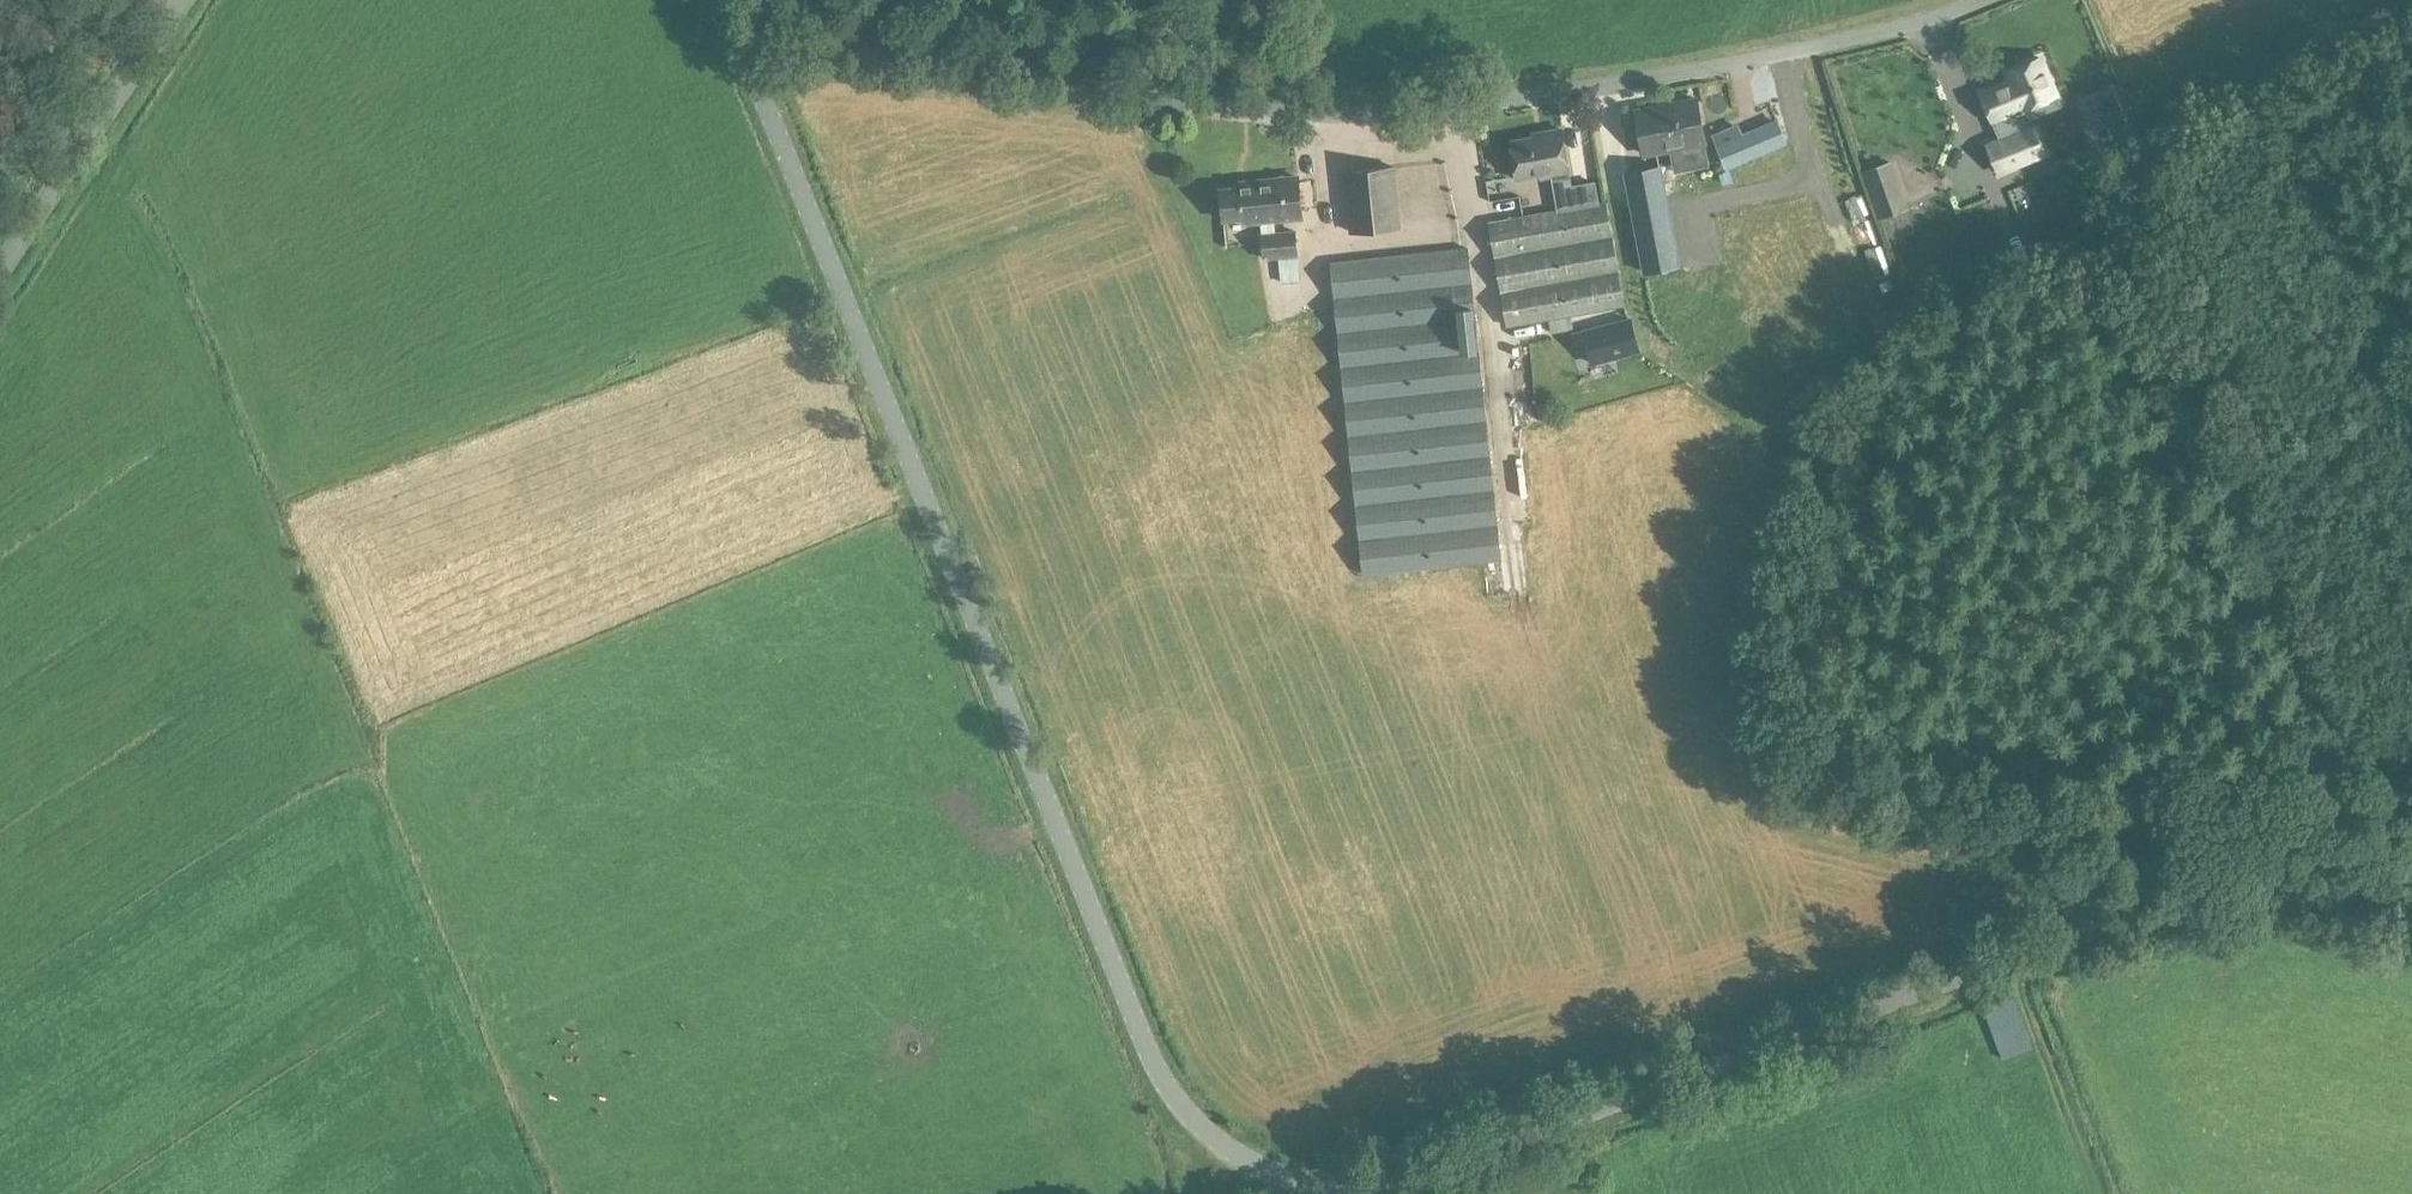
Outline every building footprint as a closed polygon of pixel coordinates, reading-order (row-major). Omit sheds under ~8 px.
[(2007,71),(2011,80),(1983,93),(2002,137),(1988,143),(1999,170),(2045,151),(2030,118),(2063,105),(2041,56),(2007,71)] [(1999,70),(1975,78),(1979,89),(2003,81),(1999,70)] [(1640,139),(1643,157),(1707,145),(1698,97),(1636,108),(1639,126),(1629,128),(1632,141),(1640,139)] [(1778,117),(1741,133),(1736,122),(1716,131),(1729,162),(1786,137),(1778,117)] [(1570,170),(1563,128),(1542,131),(1543,135),(1511,141),(1517,176),(1541,172),(1542,175),(1552,174),(1558,208),(1489,220),(1508,326),(1548,319),(1571,315),(1627,305),(1607,199),(1598,201),(1595,183),(1572,187),(1569,171),(1570,170)] [(1873,153),(1853,160),(1863,188),(1883,181),(1873,153)] [(1344,171),(1349,231),(1400,226),(1394,166),(1344,171)] [(1645,272),(1678,265),(1659,166),(1626,173),(1645,272)] [(1243,218),(1244,222),(1305,215),(1300,174),(1246,181),(1247,185),(1221,188),(1225,220),(1243,218)] [(1901,197),(1897,186),(1873,194),(1878,206),(1901,197)] [(1263,259),(1298,256),(1296,231),(1261,233),(1263,259)] [(1328,257),(1398,255),(1397,243),(1327,246),(1328,257)] [(1329,263),(1363,576),(1504,561),(1468,247),(1329,263)] [(1573,328),(1571,315),(1548,319),(1550,332),(1573,328)] [(1630,318),(1575,334),(1579,348),(1588,345),(1594,364),(1640,351),(1630,318)] [(2005,1000),(2009,999),(2006,985),(1979,990),(1990,1043),(2013,1038),(2005,1000)]
